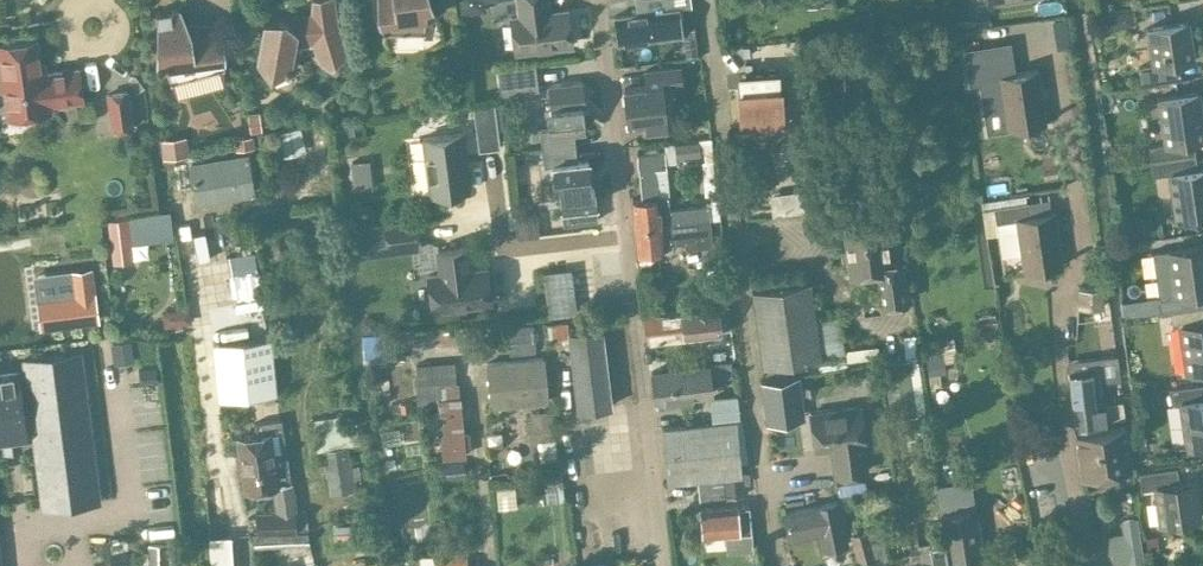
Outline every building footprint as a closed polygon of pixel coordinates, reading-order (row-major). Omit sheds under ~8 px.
[(333,0),(313,0),(312,13),(264,19),(257,59),(270,75),(286,69),(291,69),(292,64),(289,64),(293,43),(313,40),(319,60),(330,66),(346,55),(336,22),(333,0)] [(431,0),(377,0),(377,13),(383,32),(424,32),(426,15),(434,10),(431,0)] [(459,14),(486,10),(485,0),(488,0),(458,0),(459,14)] [(546,0),(518,0),(520,15),(510,17),(515,50),(571,42),(567,9),(548,12),(546,0)] [(669,0),(638,0),(639,9),(670,5),(669,0)] [(678,7),(614,14),(617,41),(654,37),(675,35),(674,28),(694,25),(691,5),(678,7)] [(1129,6),(1099,11),(1100,12),(1101,20),(1130,16),(1129,7),(1129,6)] [(156,11),(156,64),(165,66),(170,82),(224,67),(224,49),(218,25),(190,29),(179,8),(156,11)] [(1192,57),(1186,20),(1148,26),(1153,63),(1140,65),(1142,79),(1176,74),(1173,60),(1192,57)] [(1067,25),(1053,27),(1056,47),(1071,45),(1067,25)] [(0,43),(0,56),(2,69),(0,69),(0,87),(0,88),(4,87),(8,115),(50,109),(49,102),(82,98),(78,67),(41,72),(36,37),(0,43)] [(982,63),(969,65),(971,79),(980,78),(985,109),(1004,107),(1007,127),(1046,121),(1038,68),(1013,72),(1011,58),(1008,40),(979,45),(982,63)] [(533,64),(498,68),(500,89),(536,85),(533,64)] [(681,82),(679,67),(644,70),(646,85),(624,87),(627,118),(644,116),(646,132),(667,130),(665,109),(668,109),(667,99),(663,100),(661,84),(681,82)] [(738,88),(737,88),(739,131),(783,128),(780,85),(779,68),(737,71),(738,88)] [(539,129),(541,146),(575,143),(573,126),(585,125),(582,101),(585,101),(582,80),(547,84),(551,113),(546,114),(548,128),(539,129)] [(132,126),(127,90),(108,93),(113,128),(132,126)] [(1151,160),(1195,154),(1193,139),(1202,138),(1202,131),(1197,91),(1158,97),(1165,143),(1149,145),(1151,160)] [(494,101),(473,103),(477,136),(498,133),(498,128),(494,101)] [(261,128),(259,110),(248,112),(250,129),(261,128)] [(325,124),(301,129),(306,150),(329,145),(325,124)] [(306,151),(306,150),(301,129),(301,126),(277,132),(282,157),(306,151)] [(471,187),(463,130),(422,135),(430,193),(471,187)] [(251,134),(235,136),(236,148),(253,145),(251,134)] [(185,135),(162,138),(164,157),(187,154),(185,135)] [(700,154),(698,139),(675,141),(676,156),(700,154)] [(577,159),(575,143),(541,146),(543,164),(552,163),(554,177),(558,177),(561,206),(573,205),(582,212),(589,203),(596,202),(594,182),(591,182),(588,158),(577,159)] [(635,225),(708,218),(707,204),(669,207),(668,194),(669,194),(665,150),(636,153),(641,195),(642,195),(642,197),(632,198),(635,225)] [(253,191),(247,154),(192,164),(198,201),(253,191)] [(1195,154),(1151,160),(1153,174),(1169,172),(1176,218),(1202,214),(1202,166),(1197,167),(1195,154)] [(183,157),(165,160),(172,204),(175,203),(179,225),(178,225),(183,254),(201,251),(201,249),(196,222),(192,199),(190,199),(183,157)] [(369,157),(350,160),(355,189),(374,186),(369,157)] [(332,190),(327,175),(304,181),(308,196),(332,190)] [(1029,214),(1026,200),(993,205),(995,220),(1015,217),(1023,269),(1063,263),(1054,210),(1029,214)] [(535,210),(515,213),(518,236),(538,234),(535,210)] [(889,261),(882,211),(843,216),(850,272),(876,268),(880,303),(907,300),(902,259),(889,261)] [(127,216),(108,219),(114,261),(133,259),(127,216)] [(711,244),(708,218),(635,225),(637,252),(673,248),(672,241),(684,240),(684,247),(711,244)] [(211,219),(196,222),(201,249),(216,247),(211,219)] [(419,221),(358,228),(360,247),(421,240),(419,221)] [(241,252),(237,238),(220,242),(224,257),(241,252)] [(254,250),(251,239),(239,241),(241,253),(254,250)] [(1151,251),(1159,297),(1161,312),(1169,310),(1202,305),(1202,291),(1202,243),(1168,249),(1151,251)] [(472,268),(469,245),(436,249),(439,271),(427,272),(431,308),(494,301),(490,265),(472,268)] [(334,264),(333,252),(318,253),(319,265),(334,264)] [(91,267),(34,275),(41,327),(98,319),(91,267)] [(822,355),(811,279),(751,288),(763,364),(822,355)] [(1103,285),(1078,284),(1078,303),(1102,304),(1103,285)] [(730,302),(728,288),(717,290),(719,303),(730,302)] [(1157,295),(1143,297),(1145,312),(1159,310),(1157,295)] [(731,325),(729,304),(717,306),(717,305),(643,313),(646,337),(719,329),(719,327),(731,325)] [(1169,310),(1172,324),(1179,323),(1186,370),(1202,368),(1202,305),(1169,310)] [(189,306),(162,311),(164,326),(192,322),(189,306)] [(844,351),(838,313),(817,316),(823,354),(844,351)] [(376,317),(362,318),(363,332),(378,331),(376,317)] [(570,330),(569,321),(551,324),(552,339),(571,337),(579,407),(612,403),(603,326),(570,330)] [(509,339),(535,337),(533,323),(507,327),(509,339)] [(269,336),(212,341),(218,399),(277,393),(272,336),(269,336)] [(536,352),(535,337),(509,339),(509,354),(536,352)] [(131,340),(111,343),(113,364),(134,361),(131,340)] [(878,344),(845,349),(847,360),(880,356),(878,344)] [(725,348),(713,349),(714,359),(726,357),(725,348)] [(0,372),(0,438),(3,438),(5,450),(21,448),(19,436),(25,435),(25,432),(34,431),(44,507),(98,500),(78,351),(25,357),(27,371),(17,373),(17,370),(0,372)] [(936,352),(925,354),(928,374),(940,373),(946,372),(944,361),(943,351),(936,352)] [(908,355),(908,357),(917,415),(926,414),(917,353),(908,355)] [(548,400),(544,356),(486,361),(487,376),(489,405),(548,400)] [(737,369),(736,356),(714,359),(715,372),(737,369)] [(891,419),(917,415),(908,357),(883,361),(891,419)] [(712,392),(709,364),(651,371),(654,399),(712,392)] [(1107,420),(1100,367),(1066,372),(1073,425),(1107,420)] [(156,369),(139,371),(141,383),(158,380),(156,369)] [(763,382),(762,382),(768,421),(769,420),(771,420),(792,417),(802,416),(807,415),(801,376),(796,377),(795,378),(763,382)] [(417,383),(416,383),(418,403),(425,402),(438,401),(441,428),(441,431),(443,456),(465,454),(464,440),(470,440),(469,431),(463,431),(458,380),(456,380),(417,383)] [(1170,388),(1172,402),(1179,401),(1187,447),(1202,444),(1202,382),(1170,388)] [(737,416),(735,395),(710,397),(713,418),(737,416)] [(869,469),(860,403),(809,410),(814,449),(829,447),(833,474),(869,469)] [(555,439),(551,408),(530,410),(531,419),(526,420),(529,442),(555,439)] [(355,411),(311,418),(316,448),(322,447),(323,454),(325,470),(329,492),(355,488),(353,478),(361,477),(358,462),(351,464),(348,443),(360,441),(355,411)] [(256,434),(238,437),(246,488),(246,489),(271,485),(275,510),(256,510),(256,512),(257,531),(296,530),(295,510),(296,510),(292,480),(291,481),(281,417),(254,422),(256,434)] [(735,419),(661,426),(667,480),(741,473),(735,419)] [(1135,469),(1128,423),(1073,431),(1080,477),(1135,469)] [(465,476),(463,459),(443,462),(446,478),(465,476)] [(1179,481),(1176,465),(1139,471),(1141,488),(1155,486),(1160,522),(1200,516),(1194,479),(1179,481)] [(565,498),(560,470),(542,473),(546,501),(565,498)] [(744,493),(742,475),(697,479),(699,498),(744,493)] [(974,479),(936,483),(949,565),(967,565),(966,559),(984,557),(974,479)] [(374,500),(365,502),(368,517),(377,514),(374,500)] [(848,543),(840,501),(783,512),(788,536),(818,530),(821,548),(848,543)] [(752,548),(749,502),(738,503),(738,502),(699,506),(701,536),(726,534),(727,550),(752,548)] [(1124,532),(1110,535),(1112,550),(1140,545),(1136,518),(1122,520),(1124,532)] [(367,535),(367,522),(336,524),(337,536),(367,535)] [(868,530),(852,534),(861,565),(878,565),(868,530)] [(309,543),(308,531),(253,533),(253,545),(309,543)] [(1159,551),(1157,534),(1146,536),(1148,552),(1159,551)] [(209,535),(210,565),(232,565),(231,535),(209,535)] [(930,542),(933,565),(942,565),(947,565),(944,540),(930,542)] [(169,544),(147,544),(148,565),(169,565),(169,544)] [(1112,550),(1115,564),(1129,562),(1129,565),(1144,565),(1140,545),(1112,550)] [(465,551),(435,552),(436,565),(466,565),(465,551)]
